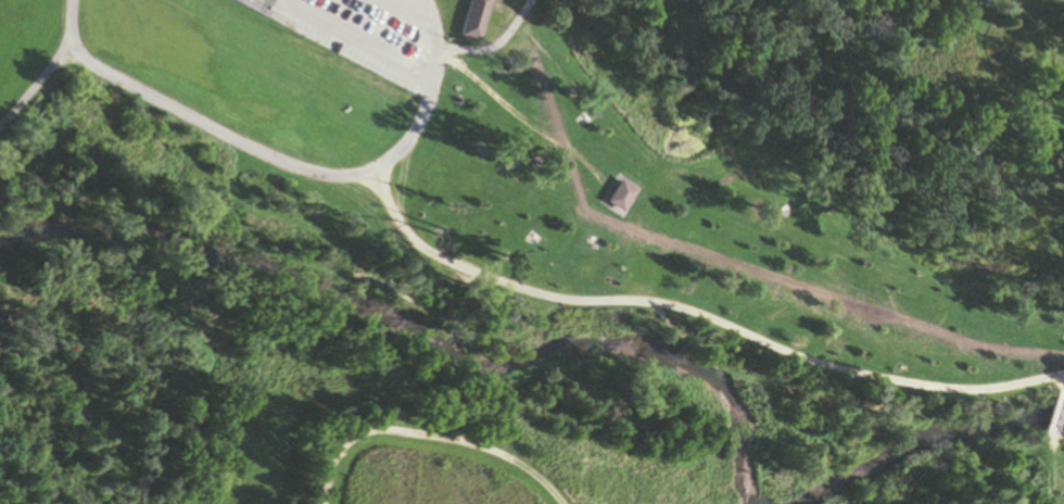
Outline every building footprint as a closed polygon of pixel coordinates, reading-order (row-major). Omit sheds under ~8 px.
[(491,0),(469,0),(460,36),(480,41),(491,0)] [(604,202),(620,212),(634,191),(617,180),(604,202)]
